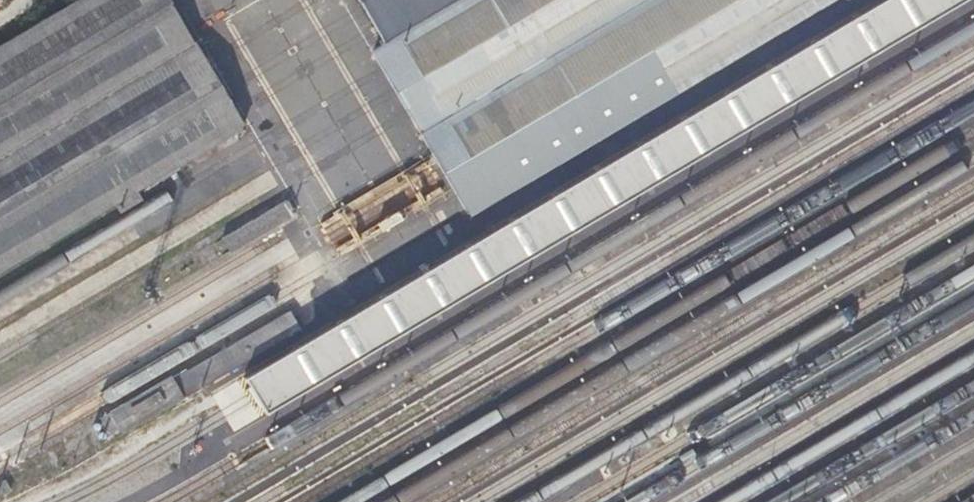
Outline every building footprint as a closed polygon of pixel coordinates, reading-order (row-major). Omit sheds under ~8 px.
[(0,48),(0,272),(244,126),(236,112),(224,92),(207,63),(170,0),(80,0),(0,48)] [(248,379),(258,395),(270,415),(967,0),(889,0),(248,379)] [(365,8),(377,28),(386,42),(457,0),(361,0),(365,8)] [(643,0),(457,0),(386,42),(375,48),(386,67),(399,89),(412,111),(424,130),(643,0)] [(424,130),(434,147),(447,169),(458,189),(477,221),(636,118),(835,0),(643,0),(424,130)] [(166,381),(176,399),(292,331),(282,314),(166,381)] [(176,399),(166,381),(164,378),(149,387),(153,394),(121,412),(118,406),(93,420),(105,440),(112,436),(114,435),(176,399)]
